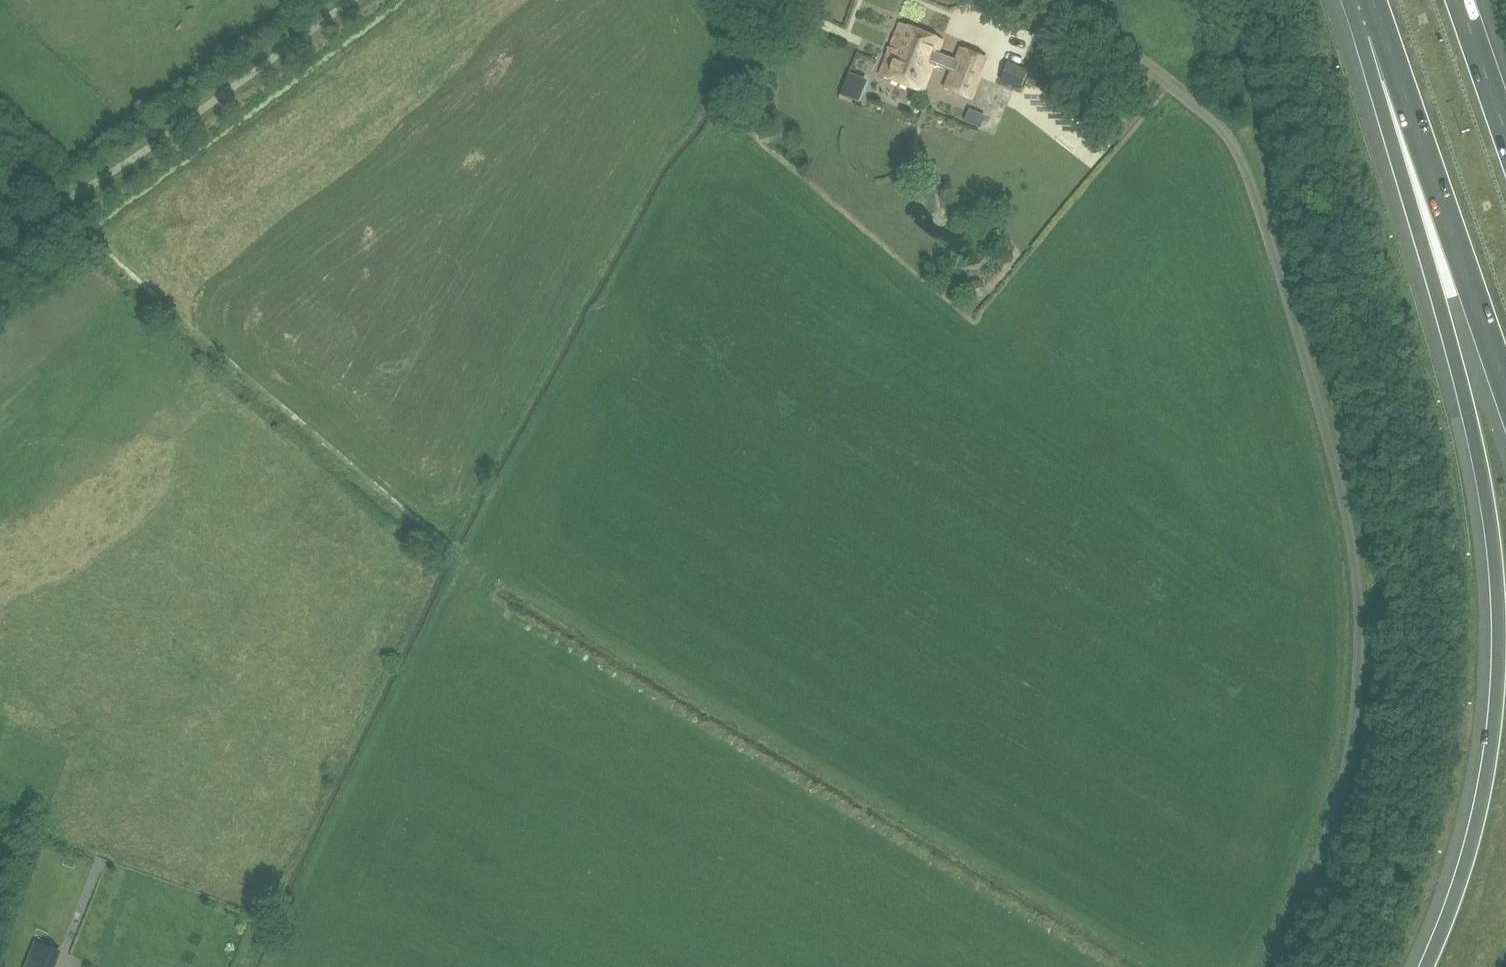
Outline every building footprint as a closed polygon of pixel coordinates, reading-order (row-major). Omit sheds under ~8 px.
[(923,91),(942,41),(899,25),(880,75),(923,91)] [(988,59),(958,48),(942,88),(972,100),(988,59)] [(985,115),(969,108),(964,121),(980,127),(985,115)] [(60,953),(36,943),(26,966),(54,966),(60,953)]
